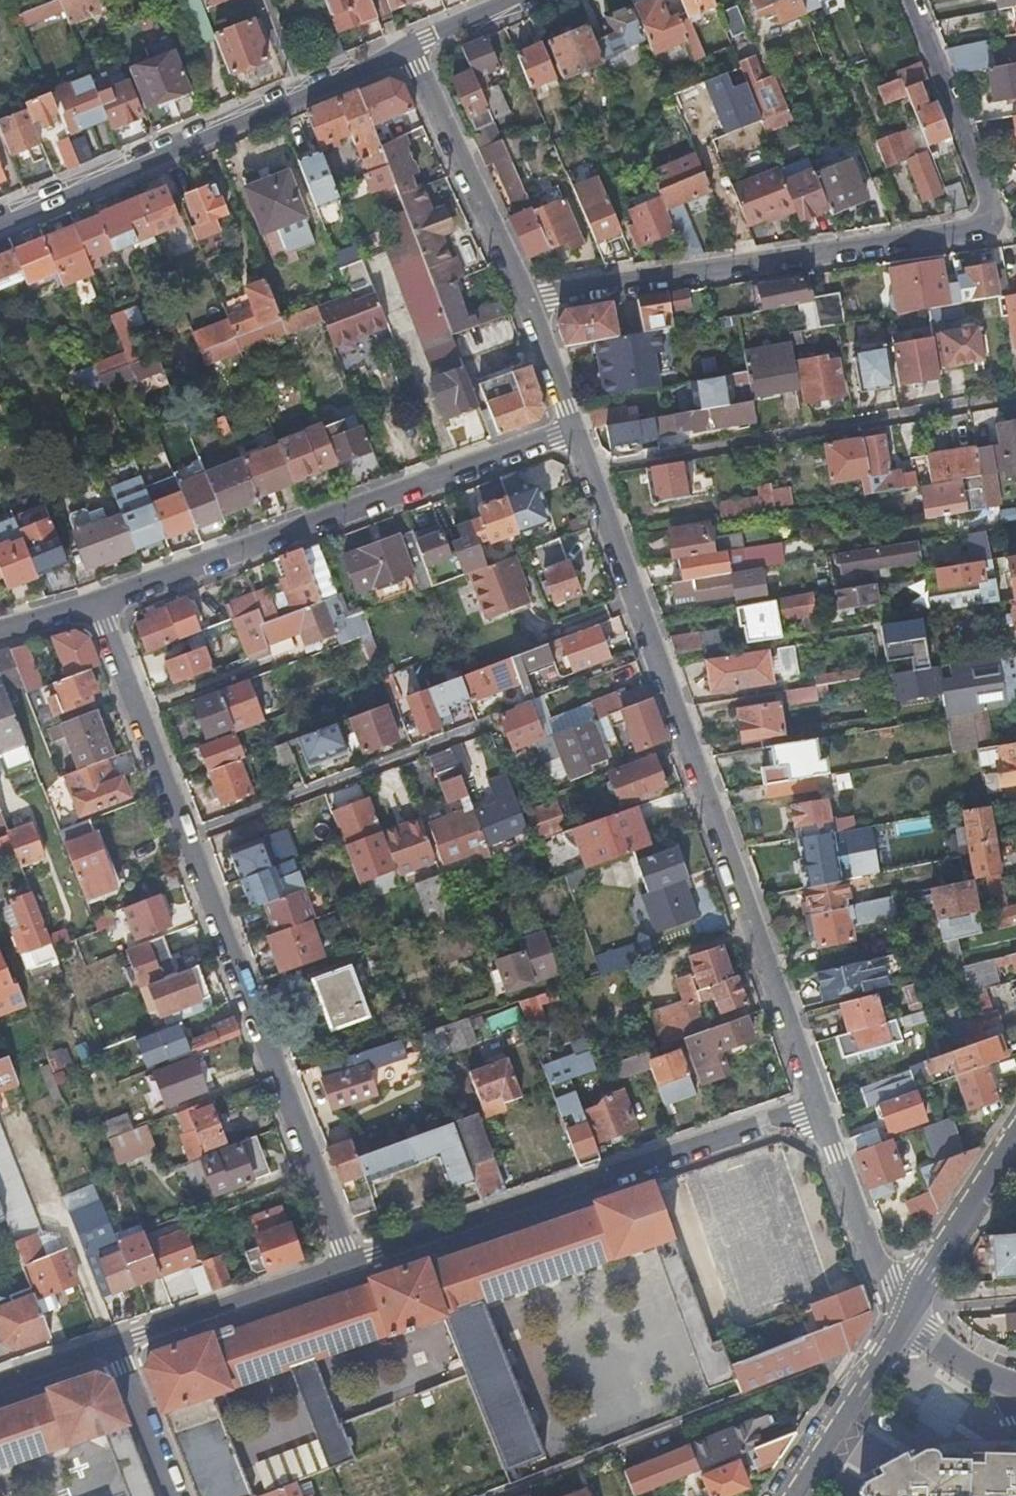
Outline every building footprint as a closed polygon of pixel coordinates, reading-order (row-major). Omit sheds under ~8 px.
[(60,0),(54,0),(18,14),(23,25),(64,9),(60,0)] [(64,9),(69,23),(105,7),(102,0),(60,0),(64,9)] [(376,14),(370,0),(324,0),(331,17),(335,29),(376,14)] [(703,55),(688,17),(685,10),(665,18),(657,0),(631,0),(650,45),(653,54),(684,41),(692,60),(703,55)] [(714,0),(681,0),(685,10),(688,17),(716,6),(714,0)] [(799,0),(751,0),(755,10),(756,10),(759,15),(774,10),(778,22),(804,12),(802,8),(799,0)] [(819,1),(825,15),(845,7),(842,0),(819,0),(819,1)] [(1015,6),(1015,0),(996,0),(998,9),(1011,6),(1015,6)] [(594,39),(602,60),(618,53),(616,49),(642,38),(629,8),(607,16),(613,31),(594,39)] [(330,57),(343,51),(335,29),(331,17),(318,22),(330,57)] [(216,39),(229,73),(267,58),(253,19),(214,33),(216,39)] [(562,79),(603,61),(602,60),(594,39),(588,25),(546,42),(562,79)] [(497,68),(484,36),(460,46),(471,70),(487,108),(502,102),(492,79),(487,81),(484,73),(497,68)] [(946,47),(956,74),(987,68),(994,67),(988,40),(946,47)] [(105,43),(81,53),(85,63),(109,53),(105,43)] [(555,77),(541,44),(516,55),(523,73),(529,87),(555,77)] [(646,62),(655,58),(653,54),(650,45),(641,49),(646,62)] [(145,108),(190,89),(175,50),(129,69),(145,108)] [(783,96),(775,76),(764,80),(754,56),(738,63),(739,65),(749,91),(760,119),(788,108),(783,96)] [(920,81),(927,78),(921,62),(898,71),(900,77),(904,87),(920,81)] [(987,68),(993,100),(1015,96),(1015,63),(994,67),(987,68)] [(680,118),(749,91),(739,65),(670,93),(680,118)] [(801,89),(792,69),(775,76),(783,96),(801,89)] [(493,121),(487,108),(471,70),(452,78),(473,130),(493,121)] [(107,117),(111,128),(141,115),(127,81),(125,77),(123,77),(121,72),(110,77),(114,87),(98,94),(107,117)] [(98,94),(91,76),(58,89),(51,93),(58,111),(67,133),(71,132),(107,117),(98,94)] [(371,126),(372,128),(386,122),(415,110),(414,108),(402,83),(387,77),(358,89),(372,125),(371,126)] [(906,91),(904,87),(900,77),(876,85),(882,100),(906,91)] [(930,105),(920,81),(904,87),(906,91),(910,103),(927,145),(949,135),(936,102),(930,105)] [(376,190),(377,190),(376,190),(393,183),(380,146),(378,145),(377,143),(372,128),(371,126),(372,125),(358,89),(305,112),(312,131),(314,136),(320,151),(330,178),(338,175),(328,149),(326,150),(324,143),(350,133),(355,145),(364,141),(370,156),(362,159),(368,173),(370,173),(376,190)] [(49,114),(58,111),(51,93),(50,91),(25,101),(27,107),(32,121),(41,117),(43,124),(46,126),(51,124),(51,120),(49,114)] [(32,121),(27,107),(0,119),(0,129),(10,154),(41,142),(32,121)] [(765,130),(793,119),(788,108),(760,119),(765,130)] [(477,149),(501,139),(493,121),(473,130),(475,134),(471,135),(477,149)] [(386,122),(372,128),(377,143),(392,138),(386,122)] [(896,132),(923,200),(942,193),(925,149),(925,147),(916,124),(896,132)] [(739,141),(734,130),(711,139),(716,150),(739,141)] [(905,159),(894,132),(874,141),(884,167),(905,159)] [(79,164),(94,158),(84,135),(70,141),(79,164)] [(516,145),(512,135),(501,139),(505,150),(516,145)] [(380,146),(393,183),(398,196),(414,189),(404,162),(409,160),(405,147),(407,146),(403,136),(395,139),(394,137),(392,138),(377,143),(378,145),(380,146)] [(505,150),(501,139),(477,149),(485,165),(493,162),(515,213),(530,207),(505,150)] [(68,168),(79,164),(70,141),(70,140),(59,144),(68,168)] [(820,145),(805,151),(808,159),(814,173),(829,167),(826,160),(820,145)] [(683,250),(699,247),(687,219),(687,217),(679,197),(709,184),(693,149),(649,169),(656,187),(660,197),(674,230),(683,250)] [(315,209),(338,200),(330,178),(320,151),(297,160),(315,209)] [(600,183),(646,163),(641,152),(595,171),(597,177),(600,183)] [(829,167),(848,159),(845,153),(826,160),(829,167)] [(794,208),(799,219),(828,207),(814,173),(808,159),(780,170),(794,208)] [(828,207),(830,213),(865,198),(849,159),(848,159),(829,167),(814,173),(828,207)] [(780,170),(779,168),(731,187),(748,226),(794,208),(780,170)] [(421,177),(424,185),(439,179),(436,171),(421,177)] [(243,188),(260,233),(275,228),(285,251),(312,241),(286,173),(243,188)] [(594,239),(619,229),(614,217),(605,195),(600,183),(597,177),(572,187),(594,239)] [(966,210),(967,208),(955,180),(942,185),(948,200),(953,212),(966,210)] [(376,190),(377,190),(381,202),(398,196),(393,183),(376,190)] [(191,227),(196,239),(220,229),(215,217),(226,213),(220,198),(214,184),(208,186),(191,193),(186,195),(197,224),(191,226),(191,227)] [(433,289),(451,282),(463,277),(458,263),(452,265),(440,234),(446,232),(449,231),(439,207),(430,211),(421,186),(414,189),(398,196),(404,211),(420,254),(433,289)] [(164,187),(138,198),(152,233),(152,234),(178,223),(164,187)] [(660,197),(656,187),(626,200),(630,210),(660,197)] [(616,190),(605,195),(614,217),(626,212),(616,190)] [(674,230),(660,197),(630,210),(635,222),(628,224),(637,245),(674,230)] [(152,233),(138,198),(106,212),(98,215),(74,225),(90,267),(96,265),(93,258),(152,233)] [(548,248),(548,249),(565,241),(569,250),(583,244),(563,198),(532,211),(548,248)] [(944,213),(953,212),(948,200),(940,203),(944,213)] [(98,215),(106,212),(103,206),(96,209),(98,215)] [(515,213),(508,215),(527,256),(548,248),(532,211),(530,207),(515,213)] [(385,251),(391,265),(420,254),(404,211),(387,218),(398,246),(385,251)] [(92,272),(90,267),(74,225),(74,224),(42,237),(56,271),(61,285),(92,272)] [(452,265),(458,263),(446,232),(440,234),(452,265)] [(26,283),(56,271),(42,237),(13,250),(21,270),(26,283)] [(338,269),(361,260),(355,245),(332,253),(338,269)] [(13,250),(7,252),(5,247),(0,249),(0,279),(21,270),(13,250)] [(422,339),(448,329),(433,289),(420,254),(391,265),(422,339)] [(890,309),(897,314),(928,308),(941,306),(960,302),(957,282),(944,284),(940,259),(889,268),(893,287),(888,295),(890,309)] [(348,293),(347,293),(348,295),(318,306),(333,346),(386,326),(361,260),(338,269),(348,293)] [(961,302),(996,296),(992,269),(991,265),(964,269),(965,276),(956,277),(957,282),(960,302),(961,302)] [(992,269),(996,296),(1008,294),(1003,267),(992,269)] [(813,301),(812,294),(811,290),(809,278),(802,279),(802,277),(758,284),(762,310),(813,301)] [(280,319),(265,280),(245,287),(253,308),(227,318),(228,321),(234,337),(280,319)] [(504,301),(493,305),(471,314),(472,317),(466,319),(451,282),(433,289),(448,329),(450,335),(497,317),(508,313),(510,313),(504,301)] [(643,331),(659,328),(671,326),(668,311),(690,308),(687,290),(638,298),(643,331)] [(817,327),(836,324),(844,323),(838,290),(812,294),(813,301),(817,327)] [(1008,294),(996,296),(999,316),(1010,314),(1015,313),(1015,293),(1008,294)] [(556,324),(564,345),(595,340),(617,336),(611,302),(563,310),(556,324)] [(964,314),(961,302),(960,302),(941,306),(943,317),(943,318),(964,314)] [(295,313),(301,327),(321,319),(316,305),(295,313)] [(941,306),(928,308),(929,319),(943,317),(941,306)] [(179,332),(189,328),(181,309),(171,313),(179,332)] [(129,363),(141,359),(121,310),(110,315),(124,351),(129,363)] [(301,327),(295,313),(280,319),(285,333),(301,327)] [(240,351),(286,334),(285,333),(280,319),(234,337),(234,338),(240,351)] [(234,338),(234,337),(228,321),(191,335),(198,352),(234,338)] [(938,367),(983,360),(977,327),(932,335),(938,367)] [(604,395),(659,386),(654,353),(663,352),(659,328),(643,331),(617,336),(595,340),(598,356),(602,355),(604,364),(599,365),(604,395)] [(892,337),(893,345),(922,340),(921,333),(892,337)] [(293,352),(286,334),(240,351),(247,370),(293,352)] [(234,338),(198,352),(203,365),(240,351),(234,338)] [(900,384),(939,377),(933,338),(922,340),(893,345),(900,384)] [(751,394),(798,386),(790,341),(743,349),(747,371),(751,394)] [(853,351),(860,391),(892,386),(886,346),(853,351)] [(97,376),(129,363),(124,351),(93,364),(97,376)] [(136,380),(163,369),(156,353),(141,359),(129,363),(134,375),(136,380)] [(825,356),(797,361),(803,401),(843,394),(837,359),(826,361),(825,356)] [(134,375),(129,363),(97,376),(102,387),(134,375)] [(543,407),(529,365),(470,387),(477,406),(489,438),(537,421),(543,407)] [(470,387),(463,368),(430,380),(444,418),(477,406),(470,387)] [(752,399),(751,394),(747,371),(691,380),(696,409),(752,399)] [(691,431),(756,420),(752,399),(696,409),(661,415),(655,416),(656,425),(658,434),(677,431),(691,428),(691,431)] [(589,412),(594,427),(607,425),(627,421),(622,406),(589,412)] [(231,434),(223,416),(213,420),(220,438),(231,434)] [(347,432),(358,428),(354,416),(342,420),(347,432)] [(659,439),(658,434),(656,425),(655,416),(638,419),(642,442),(659,439)] [(627,421),(607,425),(612,447),(642,442),(638,419),(627,421)] [(322,428),(335,463),(367,451),(358,428),(347,432),(342,420),(322,428)] [(996,424),(1004,476),(1015,474),(1015,421),(996,424)] [(863,437),(872,492),(930,483),(925,455),(910,458),(912,469),(913,472),(906,473),(905,470),(889,473),(882,434),(880,434),(879,427),(862,430),(863,437)] [(291,481),(335,463),(322,428),(276,444),(277,445),(291,481)] [(861,494),(872,492),(863,437),(824,444),(830,483),(859,478),(861,494)] [(988,439),(974,441),(975,447),(980,475),(993,473),(988,439)] [(268,441),(238,453),(241,459),(270,448),(268,441)] [(270,448),(241,459),(255,496),(291,482),(291,481),(277,445),(270,448)] [(965,477),(980,475),(975,447),(925,455),(930,483),(965,477)] [(685,460),(691,496),(708,493),(704,473),(696,471),(694,458),(685,460)] [(255,496),(241,459),(204,473),(204,474),(221,515),(257,501),(255,496)] [(652,503),(691,496),(685,460),(645,467),(652,503)] [(204,474),(204,473),(200,462),(173,473),(173,474),(178,485),(204,474)] [(512,473),(499,478),(504,493),(517,489),(512,473)] [(985,507),(998,505),(993,473),(980,475),(981,486),(985,507)] [(178,485),(173,474),(144,485),(164,538),(194,526),(178,485)] [(221,515),(204,474),(178,485),(194,526),(195,528),(221,517),(221,515)] [(964,511),(985,507),(981,486),(980,475),(965,477),(966,488),(960,489),(964,511)] [(164,538),(144,485),(141,476),(110,488),(120,514),(134,549),(164,538)] [(771,480),(771,482),(775,506),(790,504),(785,478),(771,480)] [(719,502),(722,517),(775,508),(775,506),(771,482),(757,485),(759,495),(719,502)] [(924,517),(964,511),(960,489),(959,482),(921,488),(923,498),(921,498),(924,517)] [(536,487),(506,497),(518,532),(548,522),(536,487)] [(506,497),(476,508),(480,519),(470,522),(476,539),(477,544),(488,540),(489,543),(518,532),(506,497)] [(37,576),(67,563),(57,538),(45,506),(14,518),(20,532),(23,542),(37,576)] [(87,568),(134,549),(120,514),(106,519),(102,508),(90,513),(89,513),(93,524),(73,531),(87,568)] [(89,513),(90,513),(83,509),(71,513),(69,518),(73,531),(93,524),(89,513)] [(992,512),(978,514),(980,527),(994,525),(992,512)] [(14,518),(0,524),(0,547),(8,544),(9,547),(23,542),(20,532),(14,518)] [(437,527),(412,537),(431,586),(469,572),(484,566),(477,544),(476,539),(470,522),(457,526),(461,540),(451,543),(454,553),(447,556),(437,527)] [(670,539),(673,559),(678,558),(743,548),(740,533),(710,538),(708,523),(671,529),(672,538),(670,539)] [(998,601),(986,530),(967,533),(972,561),(936,568),(939,584),(928,585),(932,611),(998,601)] [(412,537),(410,531),(357,550),(370,588),(408,574),(412,572),(419,591),(431,586),(412,537)] [(558,538),(534,548),(553,602),(577,593),(558,538)] [(690,565),(692,578),(760,567),(783,563),(780,541),(766,544),(752,546),(743,548),(678,558),(680,567),(690,565)] [(37,576),(23,542),(9,547),(8,544),(0,547),(0,572),(2,577),(6,588),(37,576)] [(919,557),(916,542),(900,544),(901,545),(840,555),(842,570),(919,557)] [(316,544),(301,549),(320,601),(334,595),(335,595),(316,544)] [(301,549),(280,557),(287,577),(291,587),(284,590),(292,612),(320,601),(301,549)] [(840,554),(827,556),(830,572),(842,570),(840,555),(840,554)] [(1012,598),(1015,598),(1015,554),(1005,556),(1012,598)] [(484,566),(469,572),(486,619),(528,603),(511,556),(484,566)] [(280,557),(274,559),(281,579),(287,577),(280,557)] [(692,578),(672,581),(676,603),(735,594),(736,600),(765,595),(760,567),(692,578)] [(408,574),(370,588),(376,603),(413,589),(408,574)] [(291,587),(287,577),(281,579),(281,580),(284,590),(291,587)] [(876,602),(873,583),(835,589),(838,609),(876,602)] [(267,588),(253,593),(258,608),(263,623),(278,617),(267,588)] [(258,608),(253,593),(224,605),(229,619),(233,618),(258,608)] [(802,614),(805,632),(819,630),(813,593),(737,605),(740,625),(745,625),(748,641),(784,635),(781,618),(802,614)] [(292,612),(278,617),(263,623),(258,624),(266,646),(300,633),(304,644),(336,632),(340,643),(370,632),(362,612),(343,618),(334,595),(320,601),(292,612)] [(136,622),(147,651),(183,637),(198,631),(186,598),(144,614),(146,619),(136,622)] [(1012,598),(1009,599),(1011,614),(1005,615),(1006,622),(1013,621),(1015,634),(1015,598),(1012,598)] [(258,608),(233,618),(247,655),(266,647),(266,646),(258,624),(263,623),(258,608)] [(926,654),(920,619),(880,626),(886,660),(926,654)] [(573,672),(608,659),(595,624),(560,637),(573,671),(573,672)] [(698,632),(701,649),(720,646),(717,629),(698,632)] [(198,631),(183,637),(188,651),(202,646),(205,645),(199,631),(198,631)] [(72,632),(51,638),(67,678),(87,670),(98,666),(88,639),(72,632)] [(670,636),(676,653),(701,649),(698,632),(670,636)] [(998,655),(1015,652),(1015,640),(1015,639),(996,642),(998,655)] [(541,644),(549,666),(553,664),(545,642),(541,644)] [(541,644),(509,656),(519,682),(524,695),(531,693),(524,675),(549,666),(541,644)] [(25,645),(8,650),(22,684),(25,693),(42,687),(25,645)] [(202,646),(188,651),(165,661),(173,684),(210,669),(202,646)] [(766,649),(705,659),(710,691),(771,682),(766,649)] [(3,687),(4,690),(22,684),(8,650),(0,652),(0,679),(3,687)] [(998,655),(1006,706),(1015,705),(1015,652),(998,655)] [(947,716),(973,712),(985,710),(1006,706),(998,655),(949,663),(951,680),(943,681),(941,664),(889,673),(892,686),(893,698),(943,690),(947,716)] [(509,656),(464,673),(460,675),(469,701),(519,682),(509,656)] [(67,678),(48,684),(53,697),(44,701),(49,716),(90,701),(88,695),(96,692),(87,670),(67,678)] [(392,672),(381,677),(389,701),(393,700),(401,697),(392,672)] [(892,686),(889,673),(881,674),(884,688),(892,686)] [(258,674),(251,677),(257,691),(252,693),(262,721),(269,719),(262,698),(265,692),(258,674)] [(469,701),(460,675),(426,687),(440,724),(451,720),(444,702),(459,696),(462,703),(469,701)] [(251,677),(216,690),(218,694),(194,704),(205,735),(230,726),(232,732),(233,732),(262,721),(252,693),(257,691),(251,677)] [(827,683),(787,689),(789,706),(819,701),(818,695),(828,693),(827,683)] [(649,698),(644,685),(625,692),(623,686),(615,689),(616,692),(591,702),(597,717),(606,714),(649,698)] [(5,773),(26,765),(18,744),(24,742),(4,690),(3,687),(0,688),(0,761),(5,773)] [(426,687),(405,695),(419,732),(440,724),(426,687)] [(597,717),(591,702),(547,718),(539,696),(528,700),(542,736),(542,738),(597,717)] [(663,739),(649,698),(606,714),(611,727),(621,723),(626,738),(622,739),(627,753),(663,739)] [(393,700),(389,701),(383,704),(387,714),(397,710),(393,700)] [(528,700),(515,705),(517,709),(499,716),(511,748),(542,736),(528,700)] [(737,709),(743,740),(783,733),(778,702),(737,709)] [(387,714),(383,704),(348,717),(361,751),(396,738),(387,714)] [(104,759),(112,756),(94,710),(40,730),(58,776),(65,774),(104,759)] [(985,710),(973,712),(979,748),(991,746),(985,710)] [(597,717),(542,738),(533,741),(548,780),(565,773),(568,780),(594,770),(591,764),(605,759),(599,742),(614,736),(611,727),(606,714),(597,717)] [(346,751),(335,722),(296,737),(300,748),(307,766),(346,751)] [(233,732),(232,732),(199,745),(208,770),(238,759),(242,757),(233,732)] [(816,776),(828,773),(826,757),(818,757),(815,738),(771,746),(774,766),(762,767),(765,784),(766,784),(816,776)] [(470,770),(459,742),(449,746),(450,748),(460,774),(470,770)] [(999,745),(1001,762),(999,762),(998,762),(998,763),(997,763),(997,764),(1000,784),(1015,781),(1015,742),(999,745)] [(308,769),(307,766),(300,748),(290,752),(298,772),(308,769)] [(460,774),(450,748),(428,756),(438,782),(440,782),(460,774)] [(663,785),(652,754),(606,771),(617,805),(641,796),(640,794),(663,785)] [(104,759),(65,774),(80,814),(129,796),(121,777),(112,780),(104,759)] [(238,759),(208,770),(220,803),(251,791),(238,759)] [(487,844),(474,811),(460,774),(440,782),(447,801),(458,797),(463,810),(428,824),(435,844),(434,844),(441,862),(475,850),(479,860),(491,856),(487,844)] [(818,788),(816,776),(766,784),(768,797),(818,788)] [(527,829),(514,796),(478,810),(474,811),(487,844),(517,832),(518,832),(527,829)] [(382,833),(369,797),(336,810),(334,804),(329,806),(331,811),(347,852),(349,858),(386,844),(382,833)] [(566,827),(556,800),(525,811),(536,838),(566,827)] [(834,831),(848,829),(846,816),(829,818),(826,801),(791,806),(794,826),(798,826),(799,837),(834,831)] [(639,822),(634,806),(562,831),(566,838),(569,843),(571,846),(574,848),(577,848),(580,849),(584,849),(588,848),(595,864),(631,851),(638,849),(632,831),(633,831),(636,829),(638,828),(639,826),(639,824),(639,822)] [(992,840),(987,807),(963,811),(966,828),(954,830),(955,835),(957,846),(968,844),(992,840)] [(9,834),(7,831),(0,811),(0,837),(9,834)] [(89,818),(58,830),(85,900),(115,888),(89,818)] [(435,860),(420,819),(382,833),(386,844),(397,873),(435,860)] [(9,834),(16,853),(21,866),(44,857),(31,822),(7,831),(9,834)] [(839,860),(834,831),(799,837),(795,837),(798,859),(796,859),(798,873),(824,869),(823,862),(839,860)] [(0,837),(0,859),(16,853),(9,834),(0,837)] [(273,865),(266,846),(262,837),(229,849),(239,878),(273,865)] [(266,846),(273,865),(289,859),(282,839),(266,846)] [(665,850),(661,840),(638,849),(631,851),(644,891),(638,894),(652,933),(695,918),(680,879),(685,877),(674,846),(665,850)] [(998,874),(992,840),(968,844),(974,878),(984,876),(998,874)] [(273,865),(239,878),(250,907),(264,902),(302,888),(304,887),(293,858),(289,859),(273,865)] [(863,876),(881,872),(879,858),(860,862),(861,867),(863,876)] [(852,878),(857,877),(863,876),(861,867),(850,869),(852,878)] [(158,894),(183,884),(177,868),(140,883),(146,898),(158,894)] [(583,869),(565,875),(570,889),(588,883),(583,869)] [(836,881),(852,878),(850,869),(834,872),(836,881)] [(998,874),(984,876),(987,888),(996,930),(1015,925),(1015,910),(1007,912),(998,874)] [(812,912),(845,905),(843,898),(848,897),(846,886),(858,884),(857,877),(852,878),(836,881),(804,887),(806,901),(810,904),(812,912)] [(969,879),(963,881),(931,887),(932,893),(934,903),(943,942),(945,941),(957,939),(981,933),(972,892),(969,879)] [(302,888),(264,902),(274,932),(309,919),(313,918),(302,888)] [(29,949),(50,941),(48,935),(30,891),(10,899),(21,927),(12,931),(19,952),(29,948),(29,949)] [(920,896),(923,906),(934,903),(932,893),(920,896)] [(146,898),(123,907),(136,940),(171,926),(158,894),(146,898)] [(873,922),(897,917),(893,895),(845,905),(812,912),(803,914),(807,930),(815,929),(819,946),(852,938),(848,918),(872,914),(873,922)] [(803,914),(812,912),(810,904),(806,901),(801,902),(803,914)] [(111,912),(93,919),(97,931),(116,924),(111,912)] [(281,972),(323,957),(309,919),(274,932),(267,934),(281,972)] [(50,941),(52,947),(69,941),(64,929),(48,935),(50,941)] [(496,961),(506,991),(533,981),(533,980),(556,972),(543,932),(519,940),(523,952),(496,961)] [(162,935),(126,950),(140,987),(161,979),(177,973),(162,935)] [(952,968),(960,966),(963,966),(957,939),(945,941),(952,968)] [(35,965),(56,956),(52,947),(50,941),(29,949),(35,965)] [(633,963),(641,961),(636,944),(594,958),(600,974),(633,963)] [(694,990),(730,977),(720,947),(688,958),(694,974),(676,980),(683,1003),(668,1008),(667,1008),(650,1013),(661,1045),(682,1037),(707,1028),(698,1000),(694,990)] [(1006,955),(1008,961),(1015,960),(1015,952),(1006,955)] [(25,1004),(16,982),(12,983),(0,953),(0,1013),(25,1004)] [(880,957),(817,971),(824,1001),(886,985),(880,957)] [(987,1038),(999,1034),(1004,1032),(996,1010),(993,1011),(985,986),(1001,983),(994,958),(980,961),(963,966),(960,966),(979,1016),(987,1038)] [(332,1028),(367,1014),(360,993),(370,990),(360,963),(314,979),(315,982),(308,984),(316,1004),(315,1009),(317,1012),(320,1016),(323,1025),(330,1022),(332,1028)] [(177,973),(161,979),(173,1009),(186,1004),(188,1011),(194,1008),(192,1002),(208,995),(197,965),(177,973)] [(751,981),(747,971),(736,975),(739,985),(751,981)] [(730,977),(694,990),(698,1000),(712,995),(718,1014),(742,1005),(746,1004),(739,985),(736,975),(730,977)] [(904,986),(914,1013),(924,1010),(914,983),(904,986)] [(840,1002),(848,1032),(884,1022),(875,993),(840,1002)] [(173,1009),(177,1021),(212,1007),(208,995),(192,1002),(194,1008),(188,1011),(186,1004),(173,1009)] [(545,1023),(535,995),(519,1000),(529,1029),(545,1023)] [(746,1014),(742,1005),(718,1014),(722,1023),(743,1015),(746,1014)] [(911,1021),(926,1017),(924,1010),(914,1013),(909,1015),(911,1021)] [(707,1028),(682,1037),(697,1081),(710,1077),(714,1075),(727,1071),(719,1049),(751,1037),(743,1015),(722,1023),(707,1028)] [(969,1045),(987,1038),(979,1016),(965,1021),(971,1037),(967,1039),(969,1045)] [(475,1043),(466,1017),(442,1025),(450,1049),(451,1051),(475,1043)] [(169,1062),(240,1034),(234,1018),(212,1026),(214,1031),(186,1042),(177,1021),(156,1029),(169,1062)] [(848,1032),(836,1035),(842,1056),(855,1052),(858,1062),(895,1051),(892,1041),(900,1039),(894,1019),(884,1022),(848,1032)] [(450,1049),(442,1025),(419,1032),(428,1056),(450,1049)] [(951,1063),(955,1075),(986,1064),(1007,1056),(999,1034),(987,1038),(969,1045),(950,1051),(940,1055),(909,1066),(913,1077),(913,1078),(945,1067),(944,1065),(951,1063)] [(499,1037),(481,1044),(486,1059),(504,1052),(499,1037)] [(332,1060),(319,1064),(324,1078),(322,1079),(332,1108),(375,1093),(367,1070),(405,1058),(399,1039),(361,1051),(332,1060)] [(655,1047),(645,1050),(663,1104),(694,1094),(679,1051),(658,1058),(655,1047)] [(595,1068),(589,1050),(575,1055),(575,1054),(542,1065),(553,1095),(561,1116),(573,1111),(576,1119),(564,1124),(565,1129),(578,1165),(599,1158),(593,1142),(582,1111),(574,1088),(570,1077),(595,1068)] [(640,1052),(612,1062),(617,1077),(645,1067),(640,1052)] [(17,1082),(7,1054),(0,1056),(0,1089),(17,1082)] [(153,1073),(163,1096),(179,1090),(183,1098),(205,1089),(193,1057),(153,1073)] [(507,1057),(469,1070),(481,1103),(501,1096),(503,1102),(521,1096),(507,1057)] [(955,1075),(968,1110),(999,1099),(986,1064),(955,1075)] [(915,1090),(917,1089),(913,1078),(913,1077),(863,1095),(868,1107),(879,1103),(915,1090)] [(582,1111),(593,1142),(609,1136),(622,1131),(635,1126),(622,1090),(610,1094),(608,1087),(603,1089),(606,1095),(599,1104),(597,1100),(592,1101),(594,1107),(582,1111)] [(925,1120),(915,1090),(879,1103),(877,1107),(880,1117),(885,1119),(889,1133),(925,1120)] [(178,1111),(185,1131),(188,1141),(184,1142),(190,1160),(201,1156),(227,1145),(209,1099),(178,1111)] [(185,1131),(178,1111),(173,1113),(180,1133),(185,1131)] [(477,1112),(473,1114),(452,1121),(470,1172),(480,1199),(504,1191),(477,1112)] [(125,1114),(101,1123),(107,1139),(131,1129),(125,1114)] [(922,1127),(935,1162),(962,1152),(949,1117),(943,1119),(922,1127)] [(470,1172),(452,1121),(358,1156),(366,1180),(437,1155),(446,1180),(470,1172)] [(107,1139),(117,1164),(156,1149),(146,1123),(131,1129),(107,1139)] [(5,1219),(12,1240),(33,1232),(39,1230),(0,1128),(0,1207),(5,1219)] [(850,1137),(855,1152),(879,1143),(874,1129),(850,1137)] [(268,1172),(254,1135),(227,1145),(201,1156),(215,1193),(229,1187),(230,1186),(268,1172)] [(352,1139),(327,1147),(340,1182),(351,1178),(359,1197),(348,1201),(358,1229),(359,1230),(380,1222),(366,1180),(358,1156),(352,1139)] [(868,1187),(891,1178),(903,1174),(890,1139),(879,1143),(855,1152),(868,1187)] [(759,1143),(727,1177),(749,1198),(758,1189),(766,1196),(775,1187),(767,1179),(781,1164),(759,1143)] [(930,1192),(937,1211),(979,1146),(962,1152),(935,1162),(921,1168),(930,1192)] [(896,1191),(891,1178),(868,1187),(873,1200),(896,1191)] [(652,1182),(594,1202),(595,1207),(425,1264),(424,1260),(369,1279),(371,1284),(232,1331),(230,1326),(152,1353),(146,1367),(167,1422),(197,1495),(251,1495),(242,1472),(216,1405),(211,1393),(223,1389),(224,1393),(229,1392),(227,1388),(290,1367),(319,1442),(329,1469),(355,1459),(341,1424),(339,1425),(314,1359),(389,1333),(390,1337),(394,1336),(392,1332),(442,1315),(466,1376),(486,1427),(498,1456),(503,1470),(536,1457),(542,1455),(483,1300),(651,1242),(672,1236),(652,1182)] [(297,1182),(288,1186),(290,1192),(294,1194),(301,1192),(297,1182)] [(925,1229),(937,1211),(930,1192),(908,1200),(912,1212),(918,1210),(925,1229)] [(65,1208),(77,1238),(87,1234),(75,1204),(65,1208)] [(259,1271),(301,1256),(288,1225),(287,1226),(280,1208),(251,1219),(264,1250),(253,1254),(250,1260),(253,1268),(259,1271)] [(195,1219),(188,1222),(191,1229),(198,1226),(195,1219)] [(139,1222),(114,1233),(117,1241),(143,1231),(139,1222)] [(39,1230),(33,1232),(42,1256),(63,1248),(57,1234),(39,1230)] [(148,1244),(159,1274),(196,1259),(185,1230),(150,1243),(148,1244)] [(120,1250),(133,1284),(159,1274),(148,1244),(143,1231),(117,1241),(120,1250)] [(60,1304),(74,1299),(76,1298),(78,1296),(79,1293),(79,1291),(63,1248),(42,1256),(33,1232),(12,1240),(30,1288),(37,1304),(40,1312),(60,1304)] [(988,1235),(992,1279),(1015,1278),(1015,1232),(988,1235)] [(699,1308),(672,1236),(651,1242),(704,1388),(735,1376),(730,1363),(720,1337),(711,1341),(699,1308)] [(112,1292),(133,1284),(120,1250),(98,1259),(112,1292)] [(204,1265),(214,1290),(230,1284),(219,1256),(203,1262),(204,1265)] [(193,1270),(202,1294),(214,1290),(204,1265),(193,1270)] [(859,1283),(790,1310),(800,1336),(808,1333),(819,1360),(846,1349),(870,1313),(859,1283)] [(2,1342),(14,1347),(49,1335),(40,1312),(37,1304),(30,1288),(10,1296),(12,1303),(0,1307),(0,1338),(2,1342)] [(74,1299),(60,1304),(63,1312),(77,1306),(74,1299)] [(1007,1331),(1015,1330),(1015,1312),(1006,1313),(1007,1331)] [(800,1336),(788,1340),(799,1368),(819,1360),(808,1333),(800,1336)] [(730,1363),(735,1376),(741,1391),(799,1368),(788,1340),(730,1363)] [(103,1430),(130,1495),(153,1495),(108,1380),(93,1373),(47,1389),(49,1394),(0,1411),(0,1465),(103,1430)] [(748,1449),(760,1444),(755,1430),(769,1424),(765,1414),(688,1445),(697,1469),(748,1449)] [(773,1464),(794,1431),(760,1444),(748,1449),(751,1455),(755,1453),(761,1469),(773,1464)] [(329,1469),(319,1442),(242,1472),(251,1495),(258,1495),(293,1482),(321,1471),(329,1469)] [(697,1469),(688,1445),(623,1471),(632,1495),(684,1475),(697,1469)] [(984,1453),(984,1460),(968,1460),(939,1459),(939,1454),(939,1453),(938,1452),(938,1451),(937,1450),(936,1449),(935,1448),(934,1448),(932,1447),(930,1447),(928,1448),(927,1448),(915,1455),(909,1458),(905,1451),(878,1466),(881,1473),(875,1476),(863,1483),(863,1484),(861,1485),(860,1486),(859,1487),(859,1489),(858,1490),(858,1491),(859,1493),(859,1495),(860,1495),(1015,1495),(1015,1454),(984,1453)] [(912,1448),(905,1451),(909,1458),(915,1455),(912,1448)] [(541,1470),(536,1457),(503,1470),(508,1483),(541,1470)] [(700,1475),(708,1495),(726,1495),(734,1492),(745,1488),(747,1487),(740,1471),(736,1472),(732,1462),(700,1475)] [(881,1473),(878,1466),(871,1470),(875,1476),(881,1473)] [(293,1482),(258,1495),(298,1495),(293,1482)]
